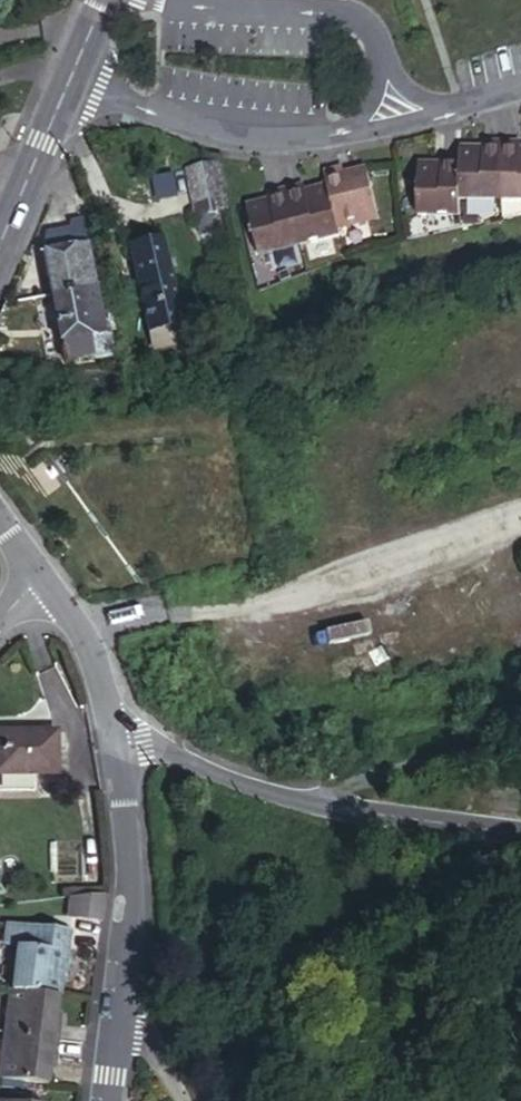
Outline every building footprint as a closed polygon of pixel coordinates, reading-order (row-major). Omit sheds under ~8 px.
[(483,198),(520,197),(520,141),(505,142),(505,134),(484,135),(483,198)] [(468,143),(443,144),(444,199),(483,198),(484,135),(468,135),(468,143)] [(402,211),(444,213),(443,151),(426,154),(425,160),(401,160),(402,211)] [(210,186),(203,152),(168,161),(176,194),(210,186)] [(305,166),(308,180),(323,227),(365,213),(351,162),(327,167),(327,160),(305,166)] [(268,184),(282,242),(325,233),(323,227),(308,180),(290,186),(288,178),(268,184)] [(242,252),(282,242),(268,184),(251,188),(253,195),(230,200),(242,252)] [(178,209),(212,200),(210,186),(176,194),(178,209)] [(27,230),(36,283),(72,276),(64,221),(27,230)] [(141,318),(144,337),(160,334),(145,226),(117,229),(131,319),(141,318)] [(36,283),(41,306),(77,300),(72,276),(36,283)] [(77,300),(41,306),(48,351),(76,344),(72,325),(81,324),(77,300)] [(0,722),(0,765),(43,760),(37,717),(0,722)] [(66,895),(66,918),(102,919),(102,895),(66,895)] [(11,925),(5,972),(49,977),(51,954),(61,954),(62,931),(11,925)] [(0,1016),(0,1025),(52,1031),(56,997),(47,995),(49,977),(5,972),(0,1016)] [(0,1025),(0,1070),(37,1075),(39,1057),(49,1057),(52,1031),(0,1025)] [(38,1089),(0,1083),(0,1100),(37,1100),(38,1089)]
